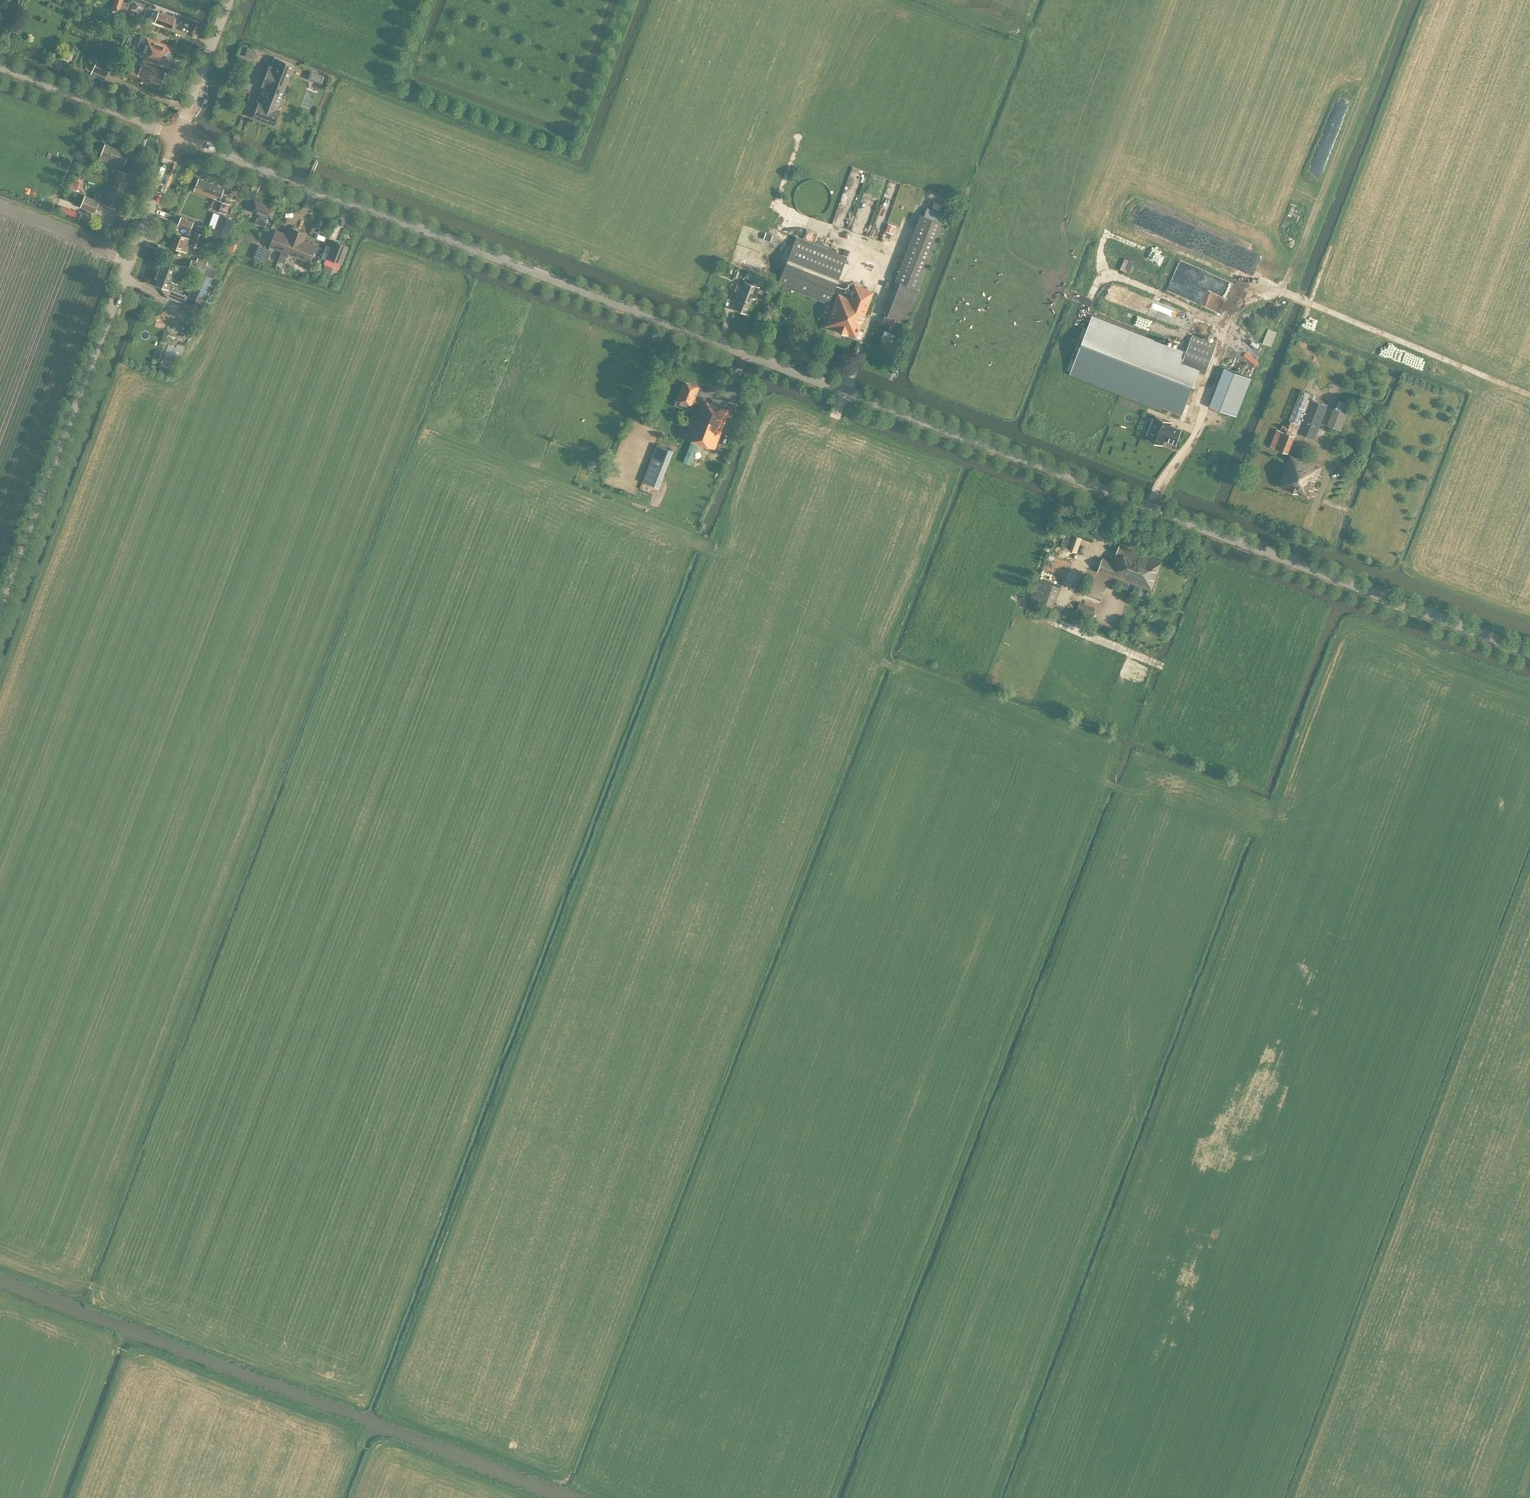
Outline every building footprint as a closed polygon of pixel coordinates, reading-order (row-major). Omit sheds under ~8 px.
[(172,28),(175,18),(159,12),(155,22),(172,28)] [(167,68),(174,47),(146,37),(140,55),(143,59),(167,68)] [(254,47),(246,45),(243,53),(251,56),(254,47)] [(62,59),(69,61),(72,51),(66,49),(62,59)] [(253,116),(275,124),(281,109),(277,108),(294,64),(274,56),(271,65),(269,65),(267,70),(262,81),(263,82),(262,85),(263,86),(259,95),(264,97),(262,102),(259,101),(253,116)] [(111,64),(98,59),(91,75),(104,81),(111,64)] [(159,89),(165,72),(143,63),(140,70),(127,65),(124,75),(159,89)] [(99,159),(111,164),(124,169),(130,154),(105,144),(99,159)] [(89,160),(83,157),(79,166),(86,169),(89,160)] [(76,169),(73,178),(81,181),(84,172),(76,169)] [(115,182),(126,187),(131,175),(120,171),(115,182)] [(194,191),(206,196),(213,199),(210,207),(224,213),(228,205),(219,201),(224,189),(199,179),(194,191)] [(833,198),(833,194),(832,191),(830,187),(828,185),(825,183),(821,180),(817,180),(814,179),(810,180),(806,181),(804,183),(801,186),(799,188),(798,192),(797,195),(796,198),(797,202),(798,205),(800,208),(802,211),(805,213),(808,215),(811,216),(815,216),(819,216),(822,215),(825,213),(827,211),(830,208),(831,206),(833,202),(833,198)] [(126,187),(115,182),(109,199),(97,194),(95,200),(85,196),(81,207),(96,213),(100,202),(117,209),(126,187)] [(267,222),(265,221),(267,217),(271,219),(276,209),(254,200),(250,210),(261,215),(260,219),(258,218),(255,223),(265,227),(267,222)] [(80,217),(82,212),(63,204),(61,210),(80,217)] [(227,217),(220,214),(217,221),(218,221),(213,234),(227,239),(234,220),(226,217),(227,217)] [(943,224),(920,215),(895,280),(896,281),(883,315),(906,323),(943,224)] [(190,231),(194,222),(182,217),(178,226),(190,231)] [(888,223),(885,230),(893,233),(895,226),(888,223)] [(282,250),(288,253),(309,261),(316,245),(303,240),(306,233),(291,227),(288,235),(282,250)] [(276,230),(270,246),(282,250),(288,235),(276,230)] [(179,255),(181,251),(186,253),(190,244),(200,247),(204,235),(196,231),(192,240),(176,234),(171,248),(176,250),(175,254),(179,255)] [(833,305),(826,325),(856,337),(873,291),(854,284),(844,288),(836,286),(847,256),(796,237),(778,284),(833,305)] [(226,250),(235,253),(238,242),(229,240),(226,250)] [(342,263),(348,246),(334,240),(331,246),(327,245),(322,257),(325,259),(327,260),(326,264),(325,263),(323,269),(330,272),(332,266),(338,269),(341,263),(342,263)] [(265,247),(258,245),(253,258),(260,260),(265,247)] [(270,249),(265,247),(260,260),(264,262),(270,249)] [(282,250),(278,260),(284,262),(288,253),(282,250)] [(192,260),(189,267),(204,273),(207,265),(197,261),(192,260)] [(163,265),(156,284),(163,287),(162,289),(166,295),(168,296),(167,297),(184,303),(187,296),(169,289),(177,270),(163,265)] [(318,268),(314,280),(320,282),(324,271),(318,268)] [(185,304),(203,310),(214,280),(197,274),(185,304)] [(746,313),(752,298),(755,299),(759,287),(745,282),(740,293),(734,308),(746,313)] [(1092,316),(1070,373),(1162,408),(1162,406),(1165,400),(1185,408),(1199,371),(1206,373),(1217,344),(1193,335),(1186,353),(1092,316)] [(169,342),(161,363),(172,368),(181,347),(169,342)] [(1251,378),(1225,368),(1210,405),(1236,416),(1251,378)] [(729,411),(699,399),(698,400),(694,399),(699,388),(684,382),(677,399),(693,405),(693,403),(697,404),(684,437),(715,448),(729,411)] [(1310,393),(1301,389),(1289,420),(1291,421),(1289,424),(1287,424),(1287,426),(1283,424),(1281,428),(1285,430),(1284,432),(1277,429),(1270,446),(1288,453),(1294,436),(1297,437),(1299,432),(1314,438),(1327,405),(1312,399),(1311,400),(1308,398),(1310,393)] [(1350,401),(1345,399),(1344,402),(1339,400),(1336,408),(1346,412),(1350,401)] [(1172,422),(1156,416),(1147,438),(1163,444),(1165,440),(1176,444),(1182,430),(1170,425),(1172,422)] [(1322,466),(1299,457),(1299,458),(1290,455),(1278,485),(1309,498),(1322,466)] [(1082,539),(1073,535),(1067,532),(1062,546),(1077,552),(1082,539)] [(1153,591),(1164,562),(1120,545),(1114,562),(1104,558),(1099,571),(1153,591)] [(1053,609),(1062,587),(1039,578),(1030,600),(1053,609)] [(1080,602),(1077,610),(1094,616),(1097,609),(1080,602)] [(1146,719),(1149,713),(1143,710),(1140,717),(1146,719)]
